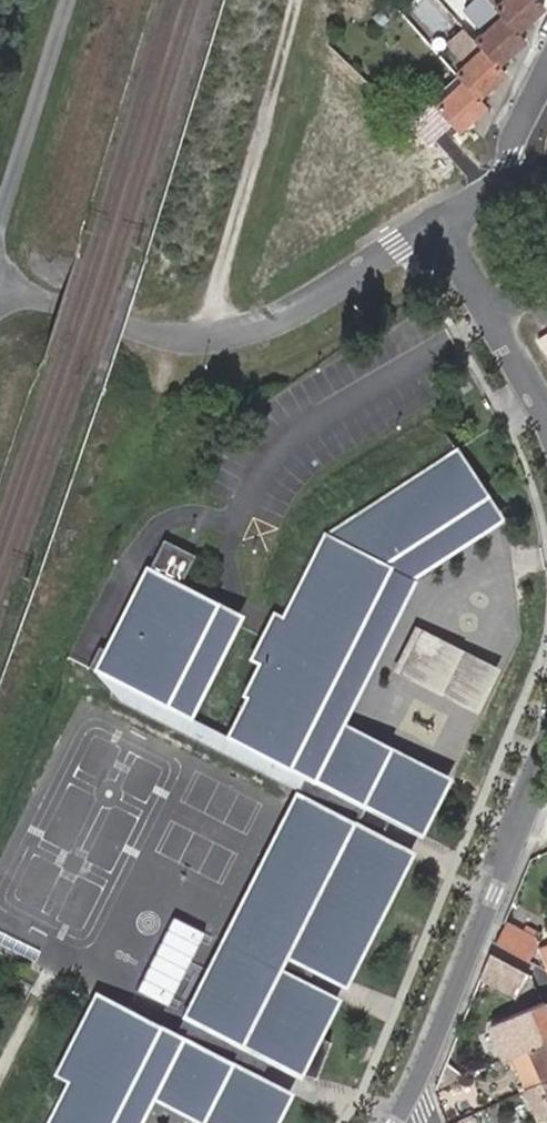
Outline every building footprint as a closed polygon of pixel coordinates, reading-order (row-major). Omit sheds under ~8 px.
[(521,34),(546,9),(538,0),(491,0),(497,7),(521,34)] [(477,41),(500,67),(528,41),(521,34),(497,7),(475,28),(483,36),(477,41)] [(465,82),(482,101),(509,77),(500,67),(477,41),(457,60),(466,68),(458,75),(465,82)] [(442,102),(465,82),(458,75),(436,96),(442,102)] [(489,109),(482,101),(465,82),(442,102),(438,107),(462,133),(489,109)] [(374,909),(365,904),(374,885),(402,880),(422,855),(398,837),(356,817),(366,798),(407,818),(432,768),(365,735),(361,741),(344,733),(338,745),(323,738),(340,704),(331,700),(392,575),(373,566),(378,556),(391,562),(485,500),(446,442),(317,527),(275,613),(267,609),(246,651),(255,656),(240,688),(244,690),(225,729),(307,769),(300,784),(298,788),(308,793),(199,1014),(189,1008),(177,1033),(99,995),(61,1073),(74,1080),(52,1122),(122,1122),(142,1083),(153,1089),(164,1066),(181,1074),(170,1097),(223,1122),(258,1122),(277,1083),(233,1061),(243,1043),(286,1066),(315,1071),(332,1037),(306,1025),(309,1018),(321,1023),(337,991),(284,967),(292,952),(343,973),(374,909)] [(187,547),(156,532),(101,643),(92,639),(82,659),(128,682),(170,702),(213,611),(218,599),(172,577),(187,547)] [(300,784),(307,769),(225,729),(181,707),(225,617),(213,611),(170,702),(128,682),(121,696),(300,784)] [(491,661),(417,625),(399,660),(474,696),(491,661)] [(176,916),(141,989),(172,1004),(207,931),(176,916)] [(542,946),(508,926),(498,946),(531,966),(542,946)] [(546,1004),(539,1007),(515,1017),(497,1025),(494,1033),(506,1062),(531,1052),(546,1045),(546,1004)] [(546,1086),(546,1045),(531,1052),(533,1056),(518,1062),(531,1093),(546,1086)]
